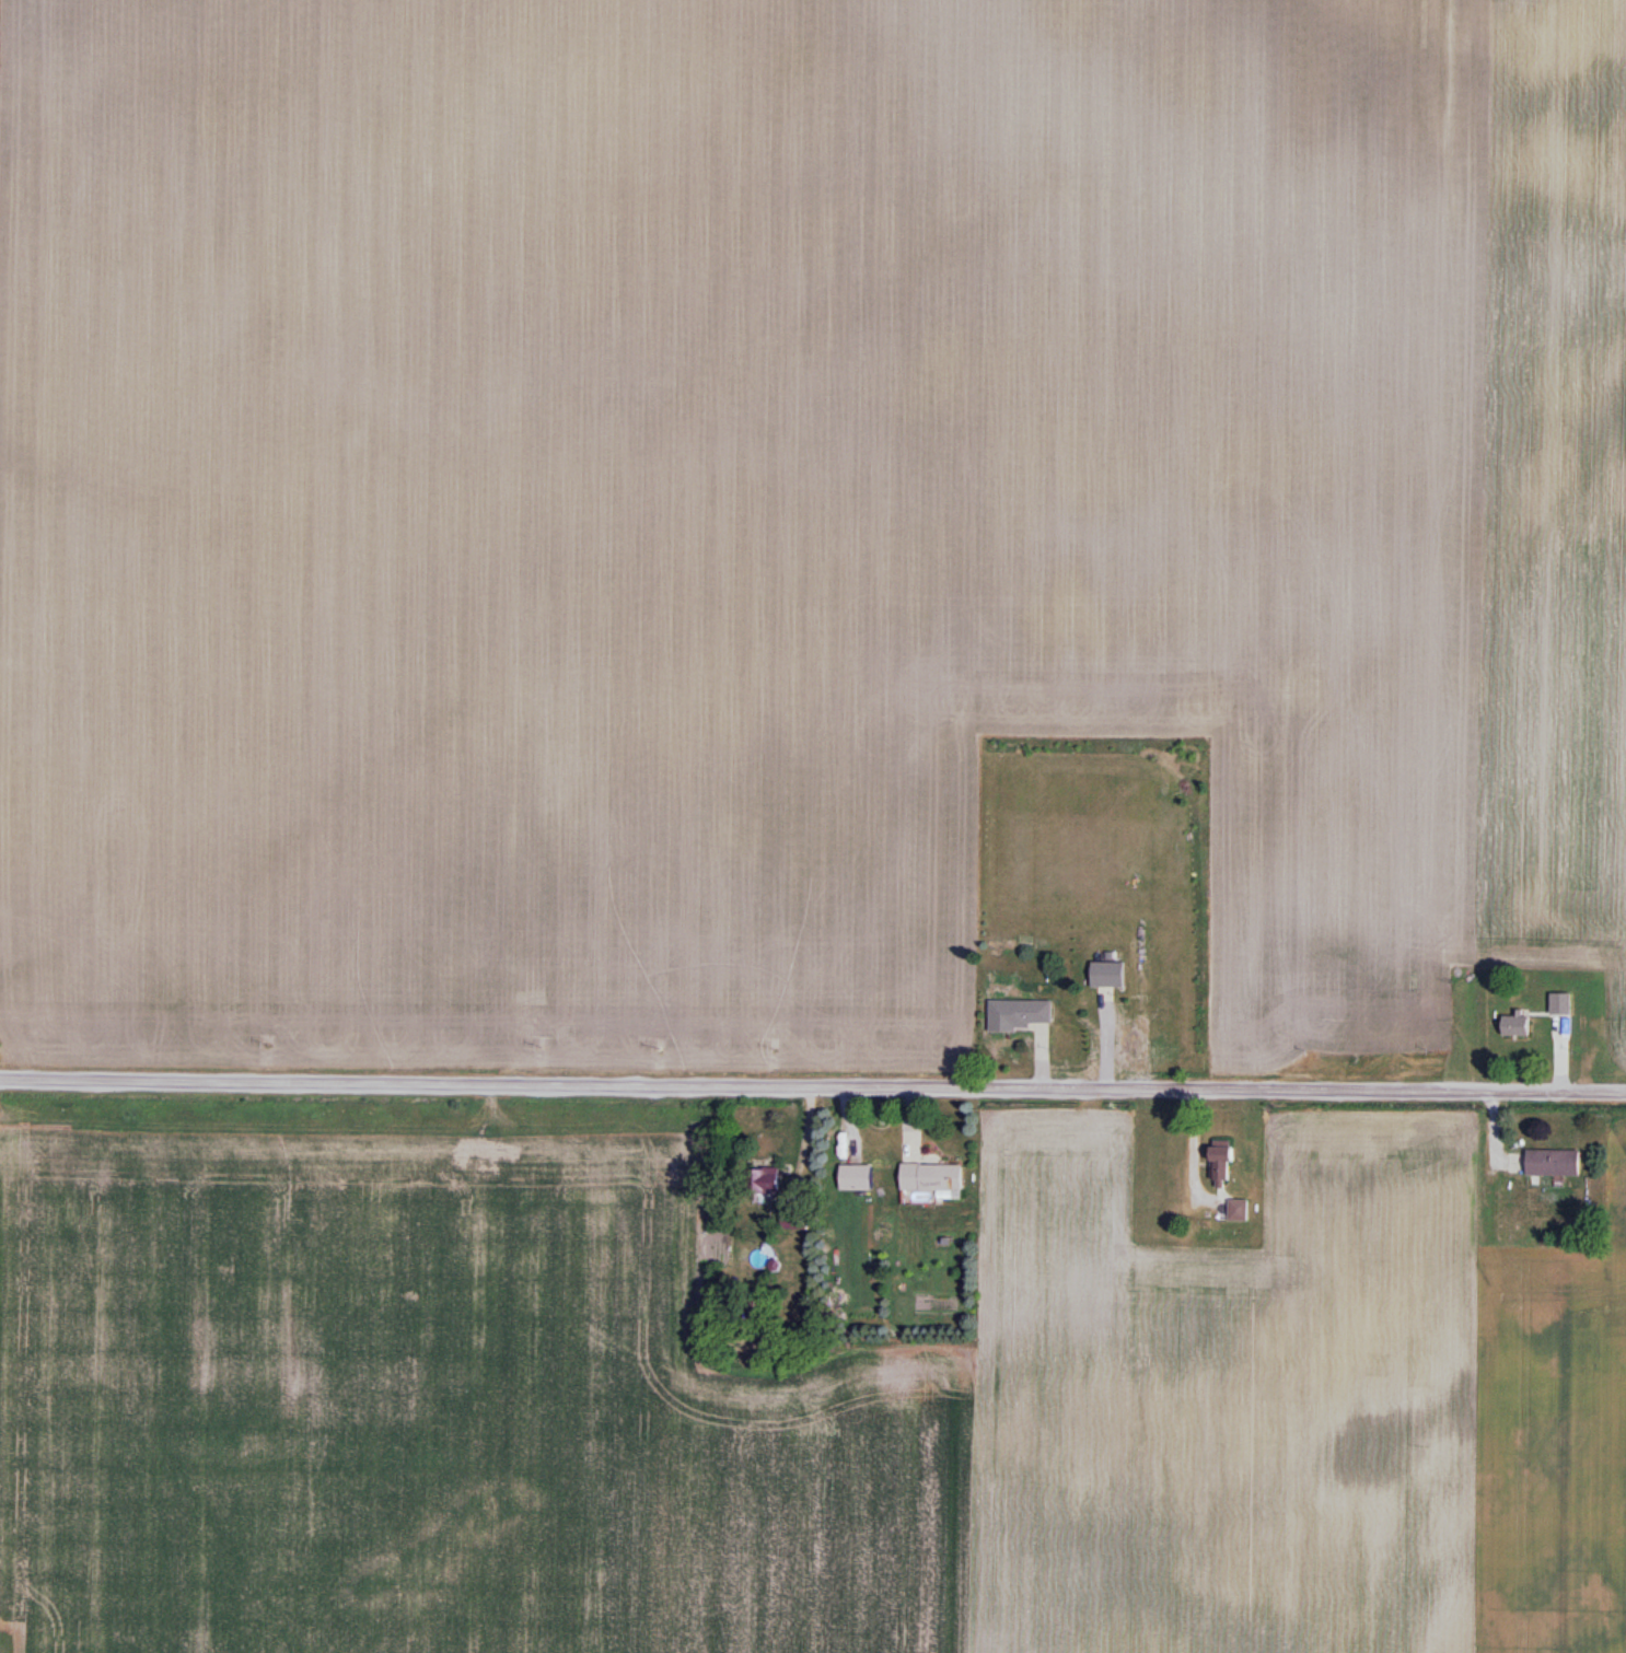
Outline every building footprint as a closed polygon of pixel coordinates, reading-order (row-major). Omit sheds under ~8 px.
[(1091,989),(1123,989),(1123,964),(1091,964),(1091,989)] [(989,1029),(1051,1029),(1051,1002),(989,1002),(989,1029)] [(1514,1017),(1502,1017),(1502,1037),(1529,1037),(1529,1011),(1514,1011),(1514,1017)] [(1210,1182),(1230,1182),(1230,1142),(1210,1142),(1210,1182)] [(1580,1151),(1527,1151),(1527,1177),(1580,1177),(1580,1151)] [(901,1165),(901,1191),(962,1191),(962,1165),(901,1165)] [(873,1166),(840,1166),(840,1191),(873,1191),(873,1166)] [(779,1197),(779,1170),(745,1170),(745,1197),(779,1197)] [(1249,1222),(1249,1201),(1229,1201),(1229,1222),(1249,1222)] [(805,1229),(805,1210),(782,1210),(782,1229),(805,1229)]
